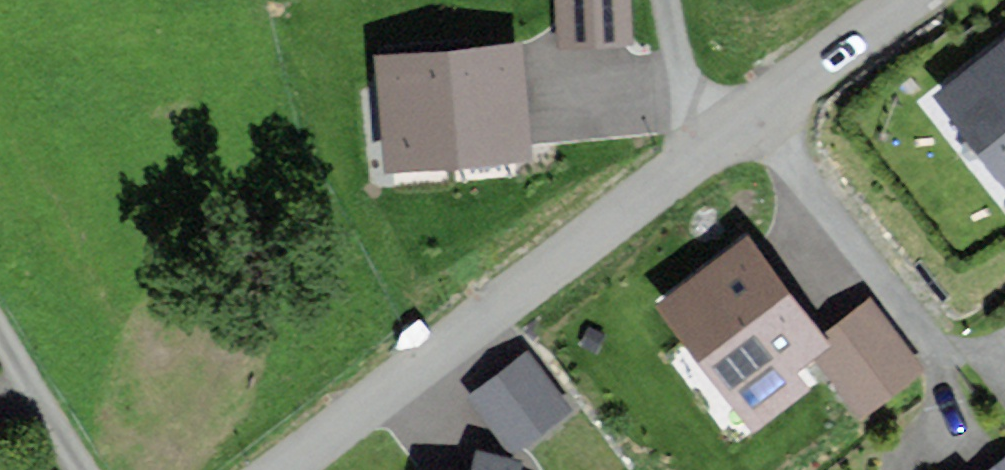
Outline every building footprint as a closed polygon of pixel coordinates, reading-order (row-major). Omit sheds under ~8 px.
[(634,34),(633,0),(556,0),(558,37),(634,34)] [(946,95),(1004,169),(1004,49),(946,95)] [(513,54),(382,65),(390,161),(521,150),(513,54)] [(823,345),(748,244),(665,305),(753,424),(801,388),(789,371),(823,345)] [(568,412),(525,355),(474,393),(516,450),(568,412)]
